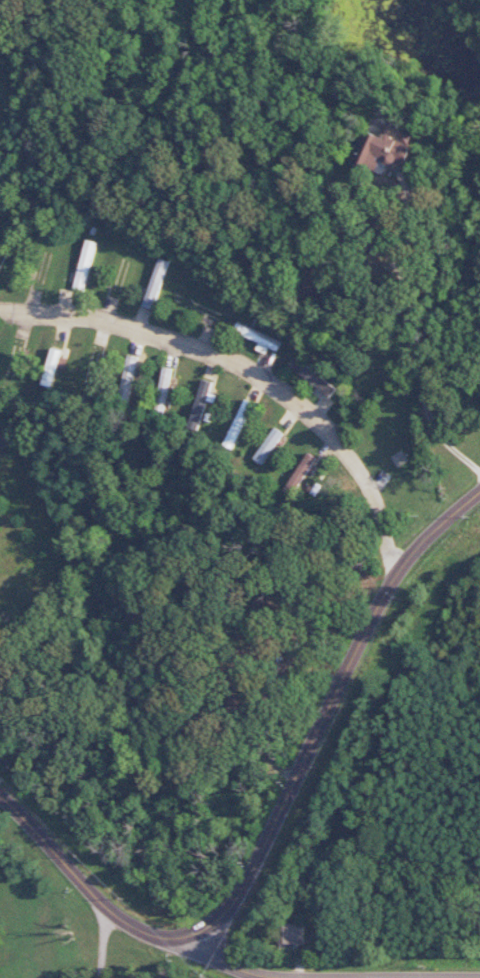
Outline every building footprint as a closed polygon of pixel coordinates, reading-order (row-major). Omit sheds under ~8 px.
[(365,130),(352,166),(371,173),(377,158),(401,168),(413,136),(388,126),(384,137),(365,130)] [(97,242),(87,240),(73,289),(83,292),(97,242)] [(143,307),(153,310),(169,261),(159,258),(143,307)] [(256,350),(267,353),(269,348),(278,351),(282,340),(237,324),(234,333),(259,341),(256,350)] [(60,357),(61,351),(51,348),(41,385),(51,387),(57,367),(64,369),(67,359),(60,357)] [(126,406),(138,357),(127,355),(116,404),(126,406)] [(288,368),(330,397),(336,387),(294,359),(288,368)] [(171,368),(162,367),(153,416),(162,418),(171,368)] [(213,403),(215,394),(209,393),(212,382),(198,379),(189,429),(198,431),(204,401),(213,403)] [(283,433),(274,427),(253,459),(262,465),(283,433)] [(317,458),(305,452),(286,493),(294,496),(305,471),(310,473),(317,458)] [(279,945),(304,945),(304,924),(279,924),(279,945)]
